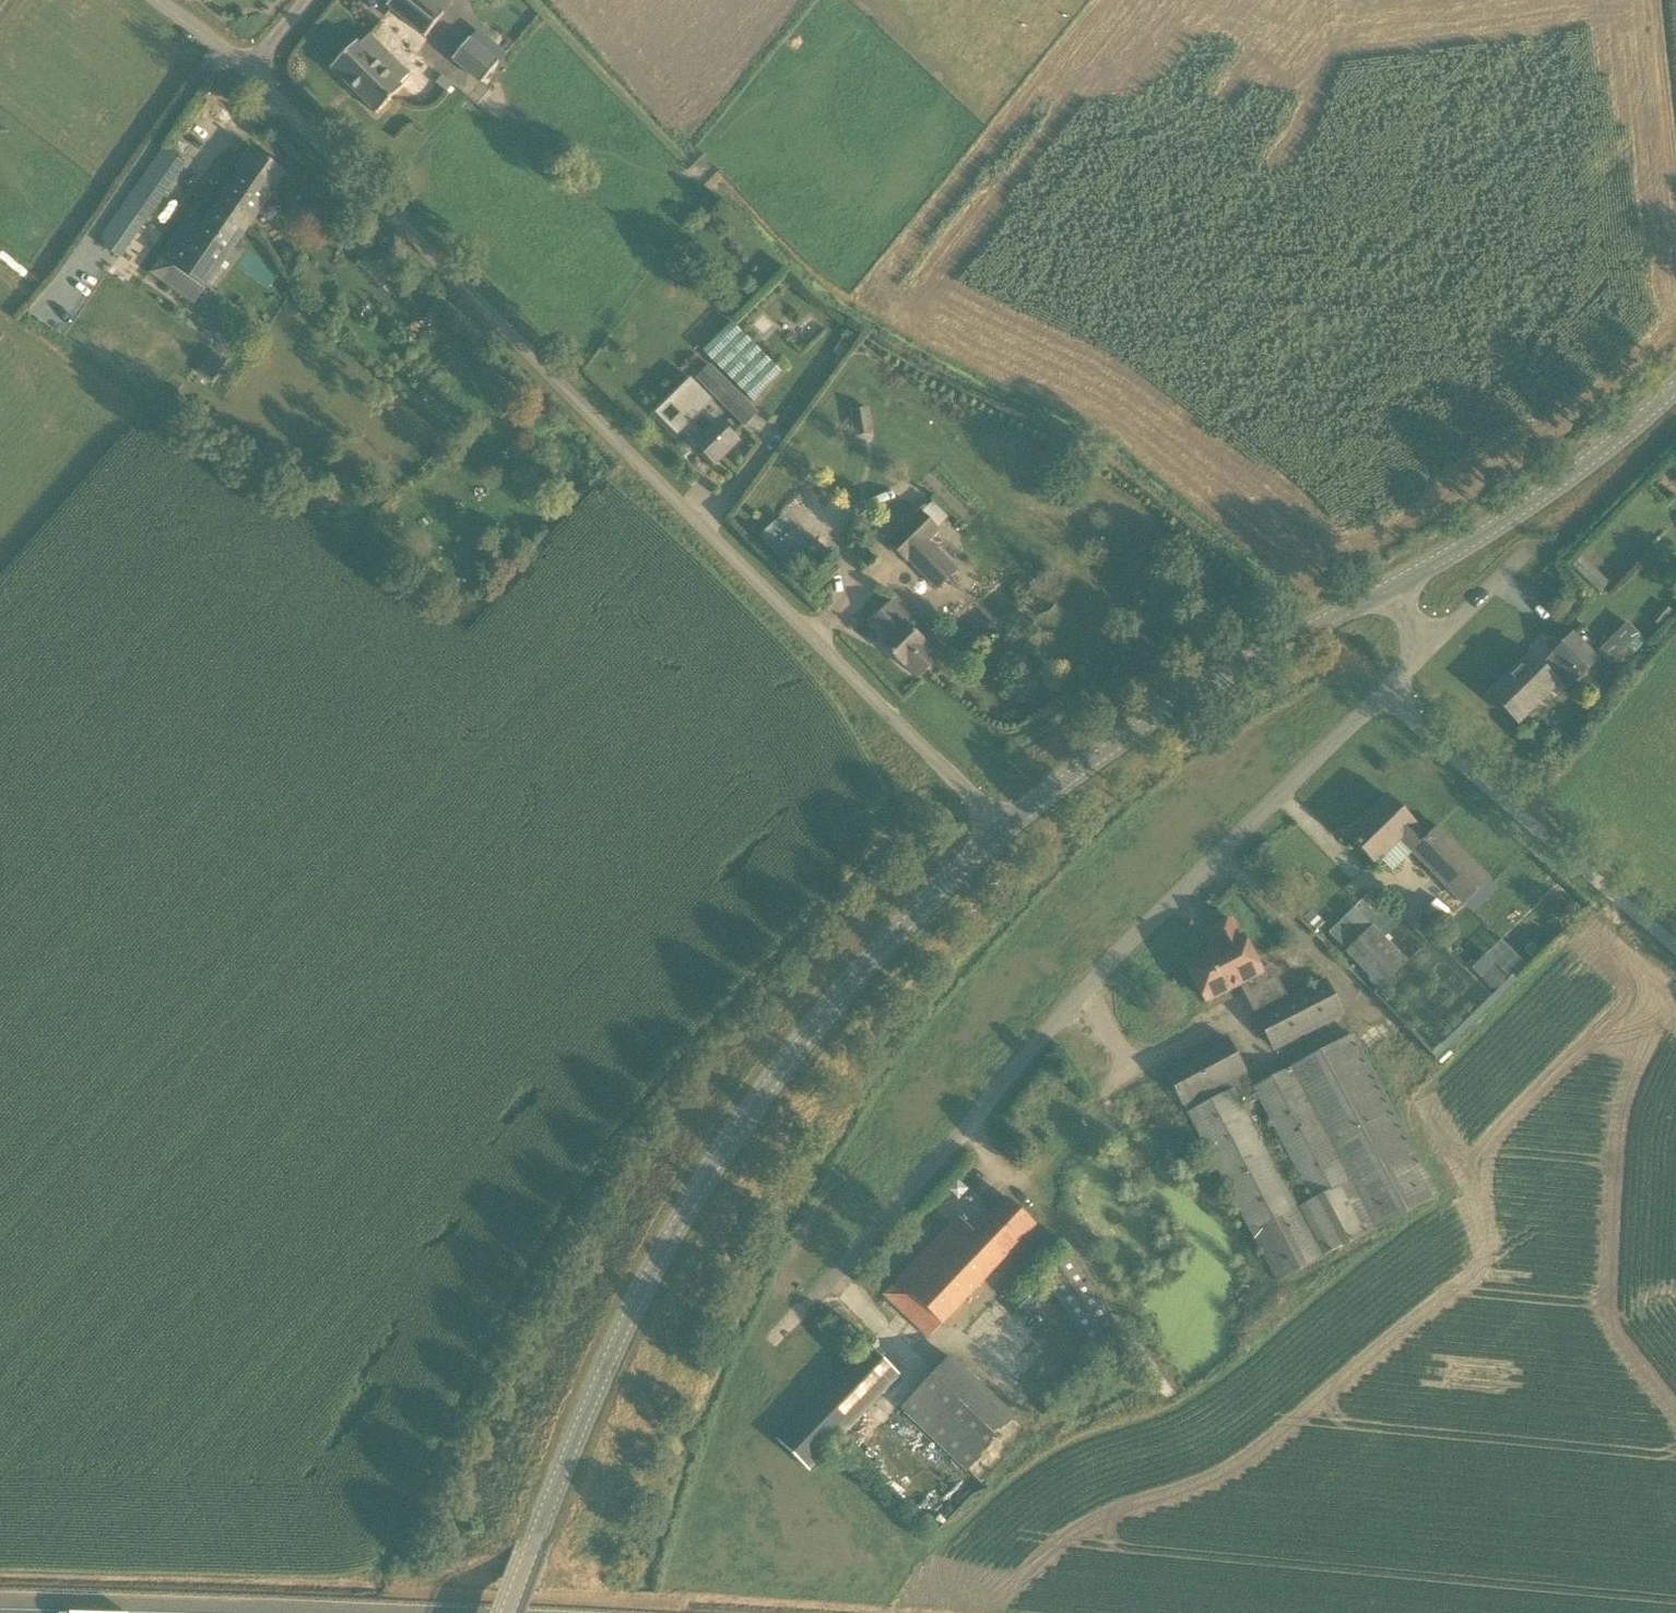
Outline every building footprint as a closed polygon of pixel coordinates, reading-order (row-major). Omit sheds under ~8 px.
[(387,6),(425,37),(443,15),(424,0),(392,0),(387,6)] [(469,39),(452,59),(481,84),(498,63),(469,39)] [(357,42),(330,68),(376,114),(403,88),(399,85),(409,75),(389,55),(379,65),(357,42)] [(216,210),(246,230),(286,172),(250,148),(236,170),(241,173),(216,210)] [(152,164),(147,172),(169,187),(175,180),(152,164)] [(122,207),(145,223),(162,197),(140,181),(122,207)] [(120,259),(145,223),(122,207),(101,236),(108,241),(104,247),(120,259)] [(194,304),(205,290),(246,230),(216,210),(206,225),(192,216),(163,261),(160,258),(151,273),(194,304)] [(782,372),(731,322),(702,352),(753,402),(782,372)] [(847,332),(843,338),(851,344),(856,337),(847,332)] [(709,366),(697,378),(744,427),(757,414),(709,366)] [(692,384),(673,403),(688,418),(678,427),(695,444),(694,445),(715,466),(738,443),(718,422),(717,422),(701,406),(708,399),(711,402),(712,401),(690,379),(689,380),(692,384)] [(874,433),(869,407),(849,411),(854,437),(874,433)] [(937,589),(956,571),(927,542),(938,531),(919,512),(888,543),(907,562),(908,560),(937,589)] [(904,667),(905,665),(918,679),(922,675),(927,675),(934,668),(934,663),(938,659),(924,646),(926,645),(904,623),(912,614),(896,598),(873,620),(890,637),(882,645),(904,667)] [(1666,607),(1653,622),(1662,629),(1675,614),(1666,607)] [(1628,622),(1597,652),(1610,665),(1640,635),(1628,622)] [(1490,695),(1517,723),(1558,683),(1570,671),(1578,679),(1597,660),(1572,635),(1553,654),(1556,656),(1544,669),(1531,656),(1490,695)] [(1464,904),(1489,880),(1438,828),(1427,838),(1387,796),(1370,812),(1373,816),(1350,839),(1375,865),(1381,859),(1393,871),(1413,852),(1464,904)] [(1239,984),(1261,972),(1242,937),(1240,938),(1231,921),(1210,932),(1219,949),(1187,966),(1206,1001),(1239,984)] [(1380,986),(1405,961),(1372,927),(1347,952),(1380,986)] [(1533,943),(1523,952),(1531,960),(1541,951),(1533,943)] [(1495,994),(1509,980),(1499,970),(1485,984),(1495,994)] [(1288,1000),(1255,1017),(1272,1050),(1283,1044),(1342,1014),(1325,981),(1288,1000)] [(1224,1038),(1164,1071),(1275,1281),(1437,1195),(1352,1036),(1252,1089),(1224,1038)] [(885,1295),(929,1338),(1036,1225),(1007,1198),(974,1232),(959,1217),(885,1295)] [(1070,1255),(1040,1274),(1090,1352),(1120,1333),(1070,1255)] [(809,1470),(899,1375),(868,1345),(777,1440),(809,1470)] [(944,1353),(893,1405),(958,1468),(1009,1416),(944,1353)]
